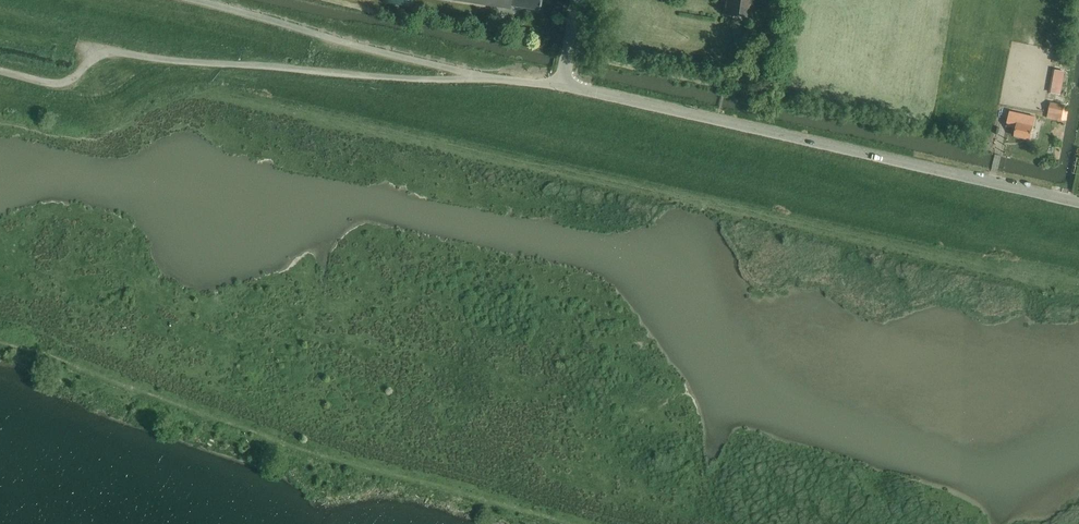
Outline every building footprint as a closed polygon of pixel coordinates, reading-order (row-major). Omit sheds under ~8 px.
[(416,0),(383,0),(382,3),(414,8),(416,0)] [(511,9),(511,6),(539,10),(541,0),(455,0),(511,9)] [(724,14),(751,18),(754,0),(727,0),(724,14)] [(1053,70),(1050,84),(1049,93),(1061,95),(1065,72),(1053,70)] [(1051,102),(1048,113),(1062,117),(1065,105),(1064,105),(1051,102)] [(1006,127),(1016,129),(1014,137),(1031,140),(1034,127),(1033,127),(1035,117),(1010,111),(1006,127)]
